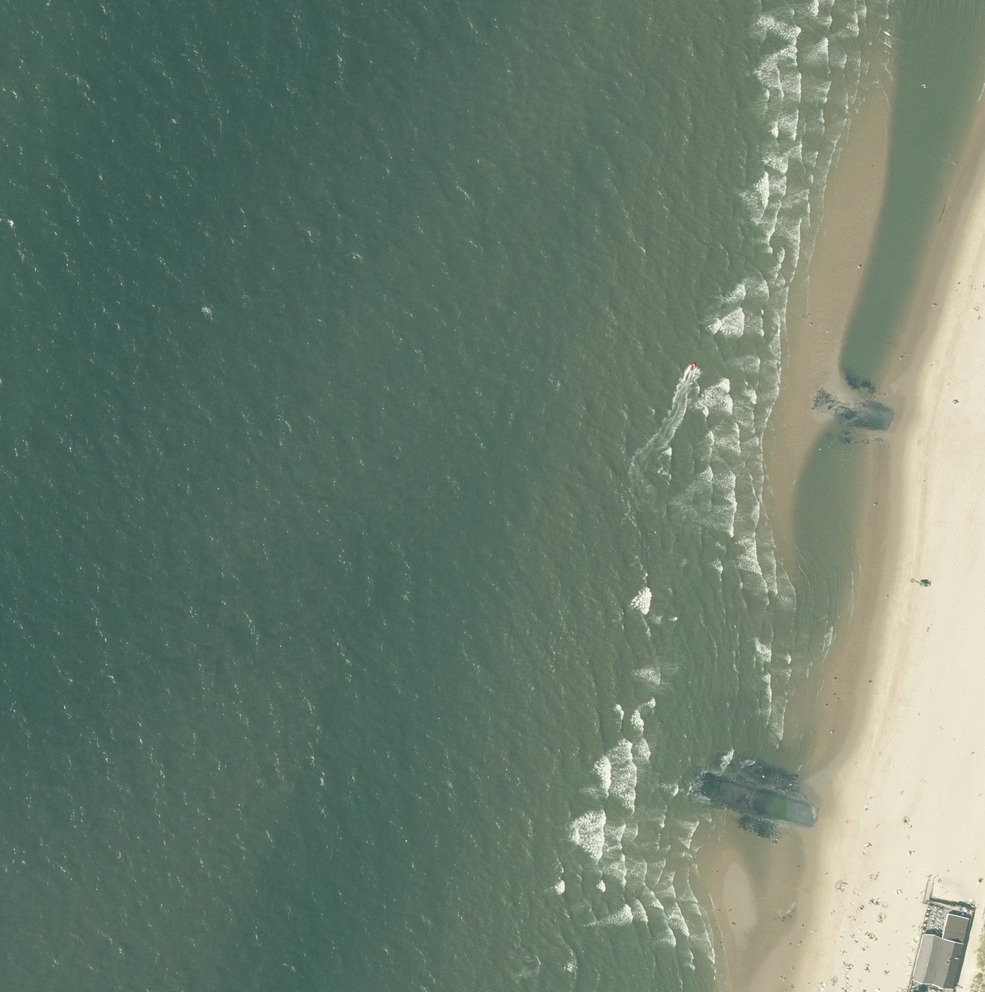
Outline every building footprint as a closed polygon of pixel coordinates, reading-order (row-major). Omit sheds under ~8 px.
[(910,977),(949,986),(967,916),(947,911),(941,936),(921,931),(910,977)]
